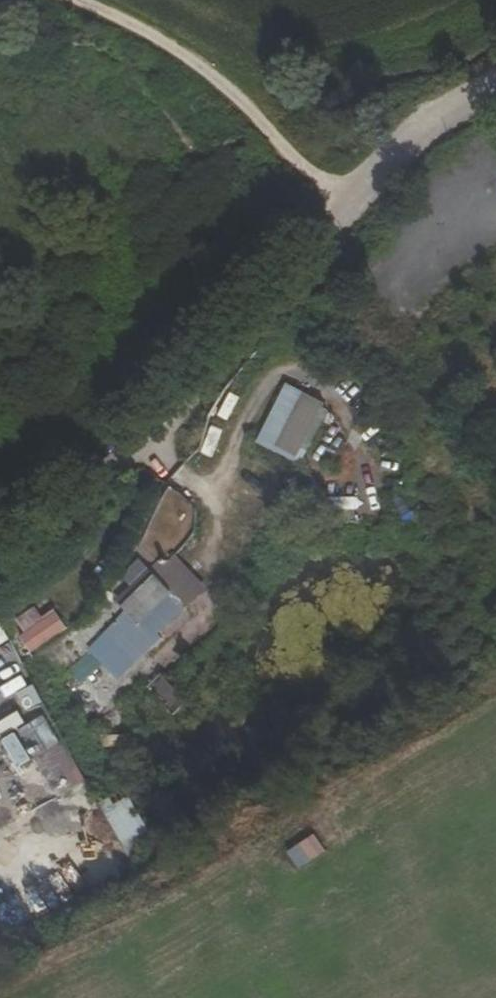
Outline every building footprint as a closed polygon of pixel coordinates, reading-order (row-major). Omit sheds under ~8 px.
[(302,462),(315,439),(309,435),(327,401),(290,381),(259,438),(302,462)] [(209,584),(176,555),(91,649),(124,678),(209,584)] [(69,626),(55,604),(42,613),(36,603),(13,618),(34,649),(69,626)] [(19,764),(37,755),(57,796),(86,782),(36,682),(18,691),(28,711),(0,725),(19,764)] [(100,808),(122,855),(149,842),(127,795),(100,808)] [(290,847),(301,865),(327,848),(316,830),(290,847)]
